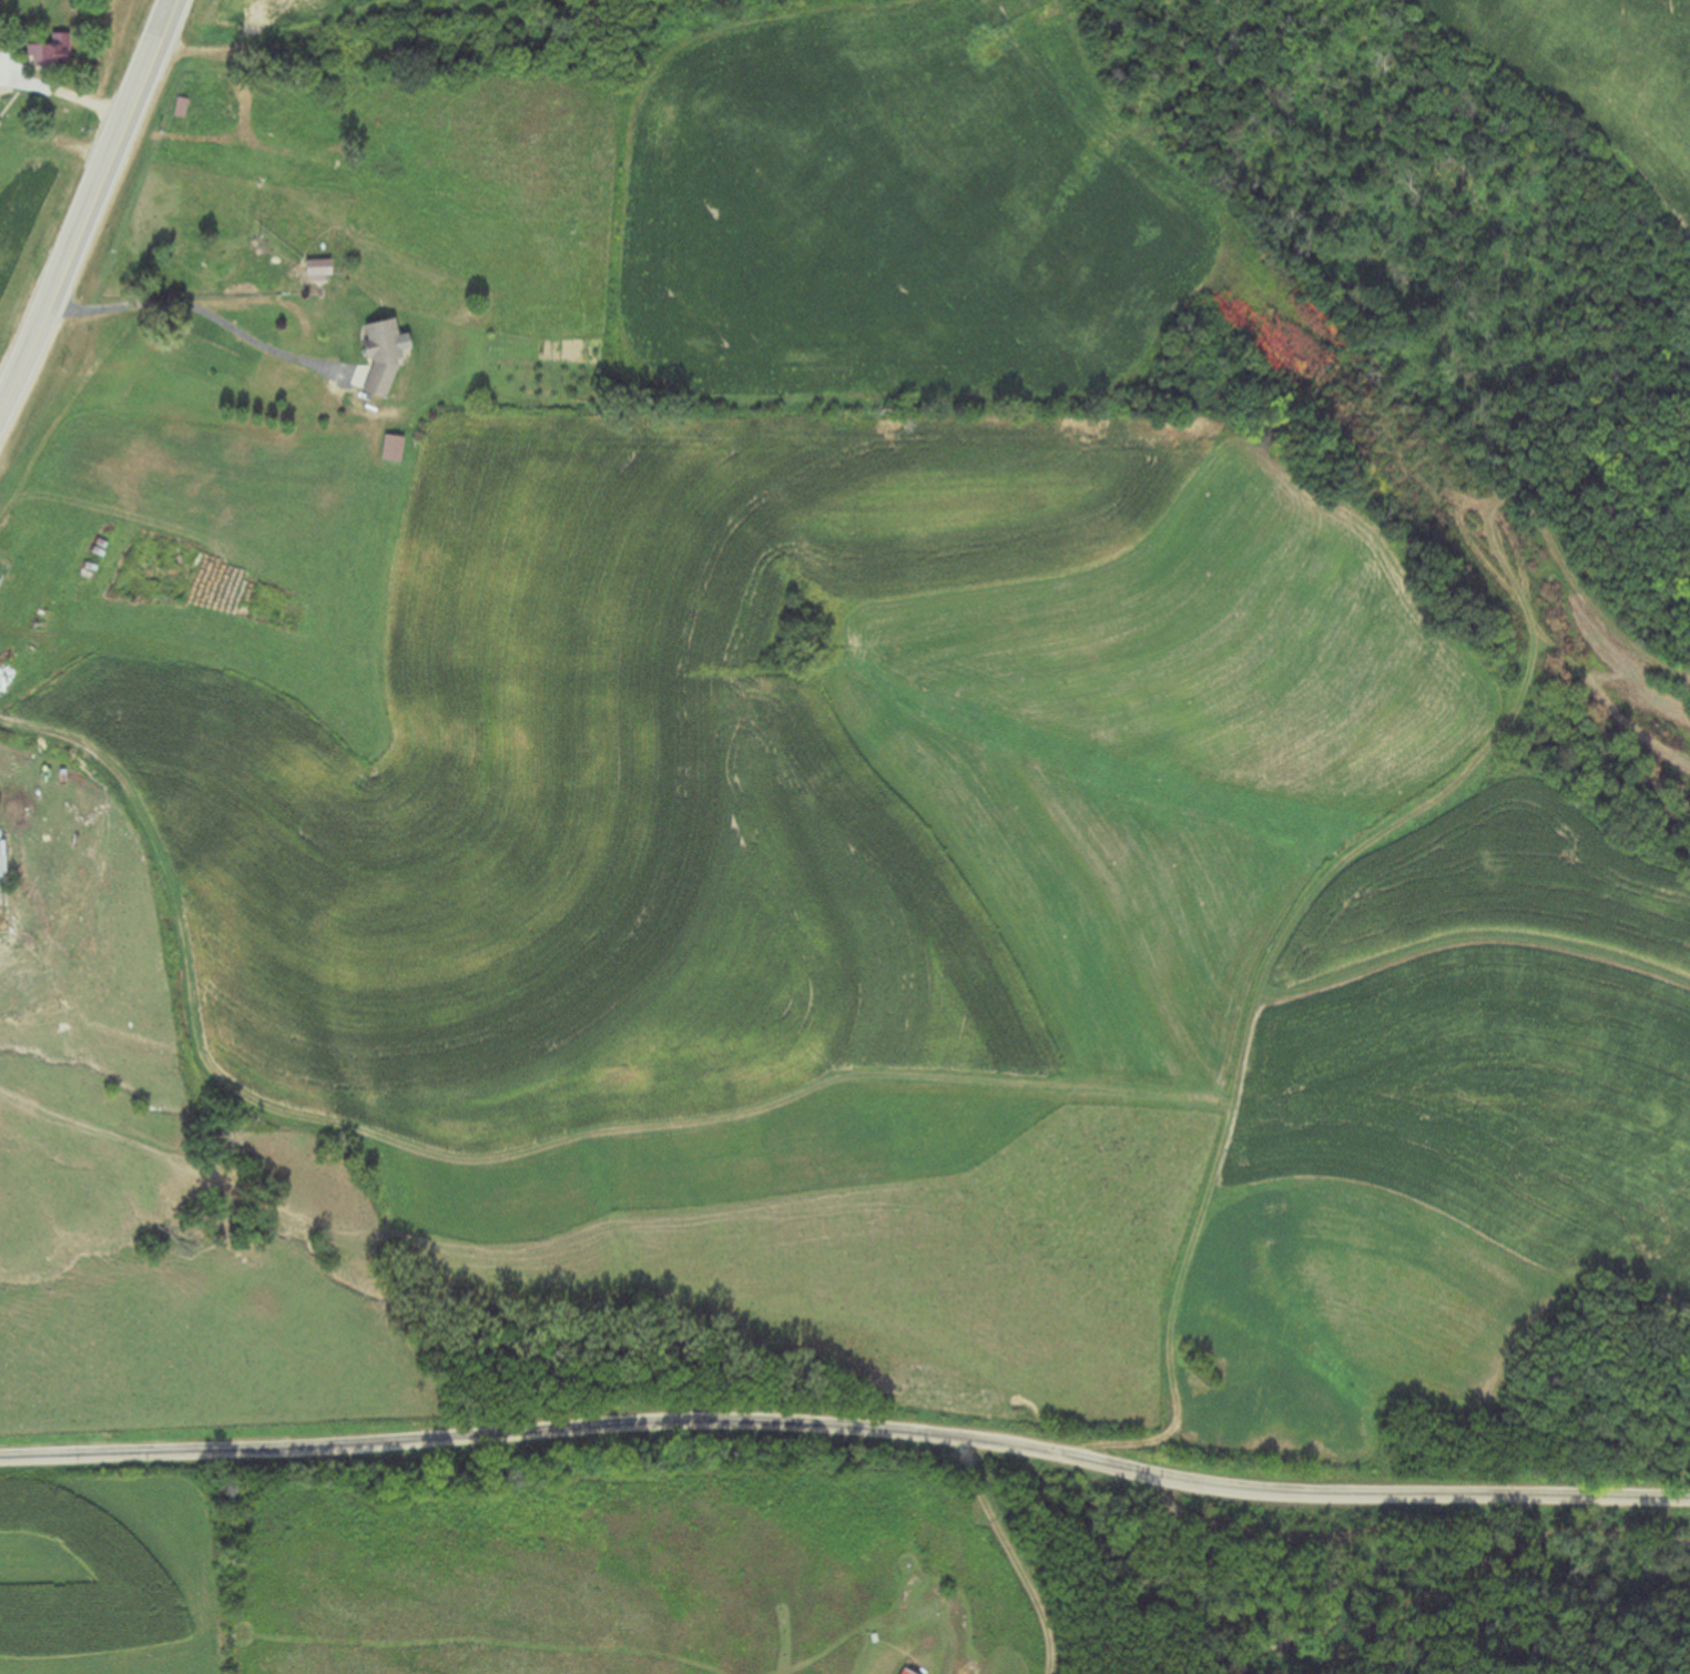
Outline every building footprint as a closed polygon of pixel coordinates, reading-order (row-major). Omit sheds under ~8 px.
[(67,34),(47,34),(47,45),(24,45),(24,68),(67,68),(67,34)] [(303,261),(303,280),(329,280),(329,261),(303,261)] [(406,355),(402,336),(393,333),(390,319),(359,325),(361,336),(358,347),(361,359),(368,362),(359,393),(382,400),(393,364),(391,358),(406,355)]
